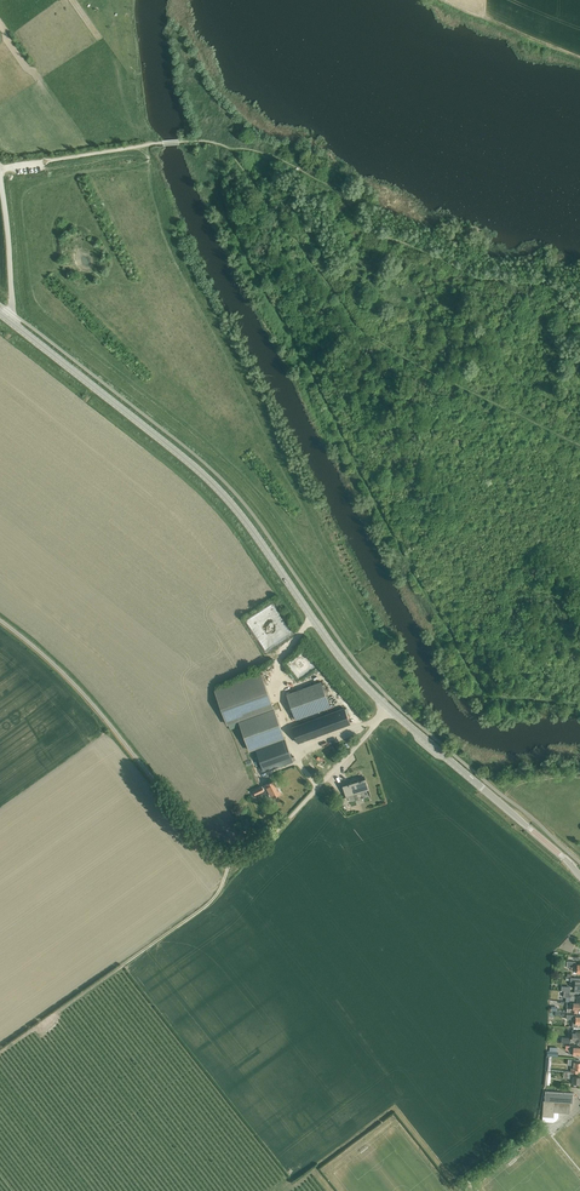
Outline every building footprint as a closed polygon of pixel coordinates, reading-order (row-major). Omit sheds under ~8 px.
[(229,724),(239,721),(274,709),(262,676),(216,690),(229,724)] [(286,694),(295,717),(296,719),(330,707),(321,682),(286,694)] [(292,727),(298,743),(350,724),(344,708),(292,727)] [(256,748),(256,749),(264,772),(293,761),(285,738),(274,709),(239,721),(250,750),(256,748)] [(346,796),(369,789),(365,778),(361,779),(360,778),(342,783),(346,796),(342,797),(344,804),(348,803),(346,796)] [(281,793),(274,780),(253,791),(255,795),(264,790),(266,789),(268,793),(269,792),(272,798),(281,793)] [(572,967),(571,969),(577,969),(576,973),(577,973),(577,974),(579,974),(579,964),(577,964),(577,965),(575,965),(575,961),(567,961),(566,967),(572,967)] [(579,989),(579,981),(579,978),(571,977),(570,984),(575,985),(575,989),(579,989)] [(564,997),(571,998),(570,1002),(577,1002),(579,1003),(579,996),(579,992),(564,992),(564,997)] [(566,1012),(578,1013),(578,1009),(579,1009),(579,1003),(577,1002),(570,1002),(570,1008),(567,1008),(566,1012)] [(567,1019),(573,1019),(572,1027),(579,1027),(579,1017),(577,1017),(577,1015),(567,1015),(567,1019)] [(579,1040),(579,1031),(577,1031),(577,1029),(572,1029),(572,1033),(572,1039),(576,1040),(579,1040)] [(579,1054),(579,1048),(575,1047),(575,1046),(569,1046),(569,1054),(579,1054)] [(574,1068),(571,1068),(571,1072),(579,1073),(579,1069),(579,1062),(574,1061),(568,1060),(568,1064),(574,1064),(574,1068)] [(567,1078),(573,1078),(573,1083),(579,1084),(579,1077),(573,1076),(573,1073),(568,1072),(568,1071),(565,1070),(564,1078),(567,1078)] [(570,1103),(572,1103),(573,1093),(545,1091),(544,1101),(543,1101),(542,1116),(553,1117),(554,1112),(569,1113),(570,1103)]
